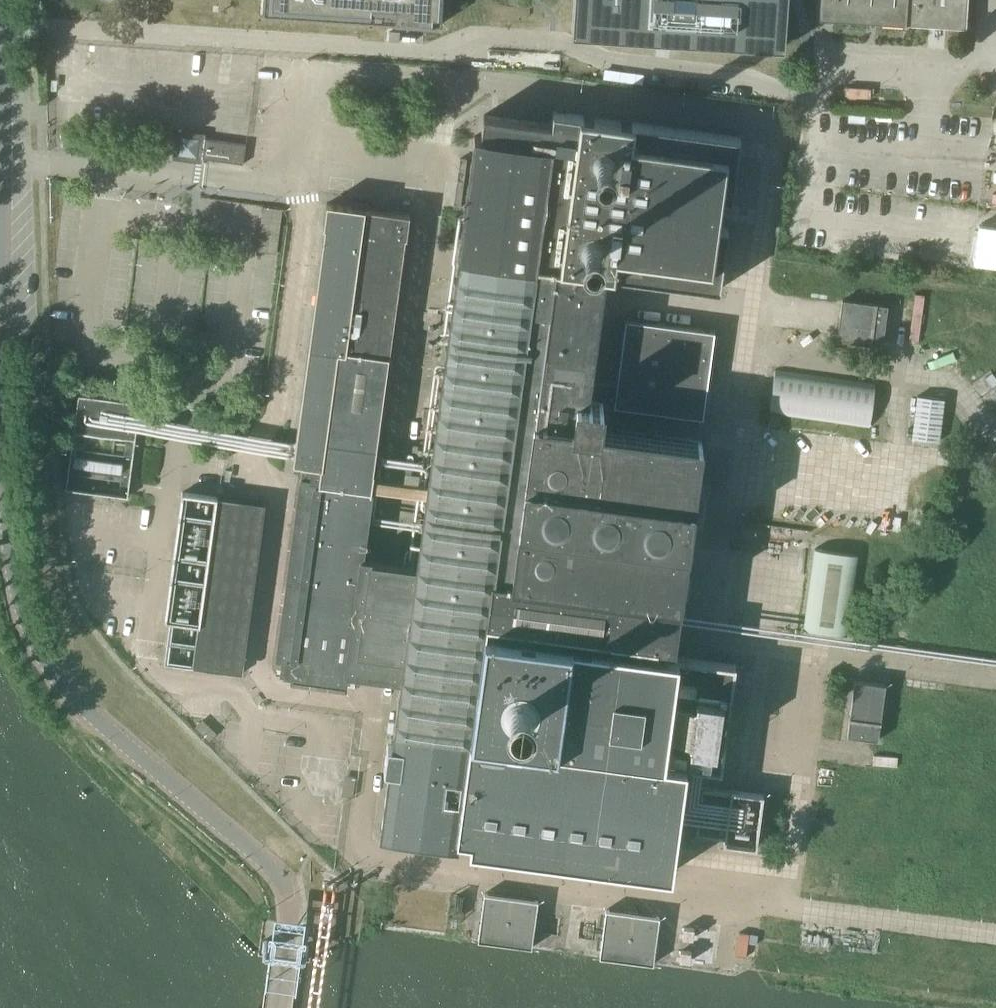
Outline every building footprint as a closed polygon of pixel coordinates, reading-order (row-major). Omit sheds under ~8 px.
[(411,25),(411,23),(414,23),(414,25),(420,25),(420,23),(423,23),(423,25),(429,26),(429,24),(441,24),(442,13),(444,13),(444,7),(442,7),(442,4),(444,4),(444,0),(263,0),(262,13),(397,22),(397,24),(402,24),(403,22),(406,22),(405,24),(411,25)] [(575,33),(571,33),(571,34),(625,38),(665,40),(697,42),(729,44),(783,48),(783,47),(779,46),(782,6),(782,0),(577,0),(575,33)] [(815,18),(815,19),(816,19),(816,18),(904,23),(904,24),(905,25),(905,23),(951,26),(965,27),(967,0),(816,0),(815,18)] [(281,673),(293,675),(292,679),(345,687),(347,670),(357,671),(402,677),(399,697),(398,700),(399,701),(396,719),(395,722),(396,722),(393,741),(392,744),(392,745),(390,763),(389,763),(389,767),(387,785),(386,785),(386,789),(384,807),(383,807),(383,811),(381,828),(380,828),(380,832),(457,843),(458,834),(470,836),(469,845),(671,873),(686,766),(721,771),(736,664),(649,652),(650,643),(655,644),(674,647),(701,441),(599,428),(602,401),(599,400),(598,401),(591,401),(590,399),(588,399),(605,273),(610,274),(610,275),(719,289),(727,227),(717,226),(721,197),(731,199),(740,137),(631,122),(631,123),(583,117),(583,116),(553,112),(551,124),(483,115),(480,137),(474,136),(472,146),(473,146),(470,164),(469,169),(470,169),(467,187),(466,191),(467,191),(464,210),(463,214),(464,214),(461,233),(460,237),(458,255),(457,260),(458,260),(455,279),(454,278),(454,281),(455,281),(428,483),(374,476),(374,473),(373,473),(389,359),(390,357),(389,356),(405,237),(407,237),(410,214),(326,203),(323,227),(324,227),(293,461),(294,463),(309,465),(307,479),(301,478),(277,657),(283,658),(281,673)] [(245,144),(205,138),(204,143),(198,142),(199,139),(181,136),(178,154),(196,157),(197,153),(203,153),(202,158),(243,164),(245,144)] [(836,340),(869,344),(869,345),(871,345),(871,344),(882,346),(887,305),(877,304),(877,303),(874,303),(842,299),(836,340)] [(627,319),(615,407),(704,420),(716,331),(627,319)] [(769,414),(869,428),(875,384),(775,370),(769,414)] [(65,489),(127,497),(140,403),(78,395),(76,413),(65,489)] [(916,395),(911,438),(938,441),(943,399),(916,395)] [(163,662),(205,668),(206,664),(243,669),(264,508),(216,501),(217,497),(182,492),(164,620),(169,621),(163,662)] [(781,613),(798,615),(808,542),(791,540),(781,613)] [(802,628),(846,634),(857,554),(813,548),(802,628)] [(849,719),(848,728),(847,736),(877,740),(880,723),(880,721),(885,684),(854,680),(849,717),(849,719)] [(696,835),(724,838),(723,844),(756,848),(763,794),(731,790),(730,792),(702,788),(696,835)] [(484,893),(478,940),(531,947),(538,900),(484,893)] [(606,909),(599,956),(653,964),(659,917),(606,909)] [(261,953),(268,954),(270,940),(263,939),(261,953)] [(302,944),(300,959),(308,960),(309,950),(309,945),(302,944)]
